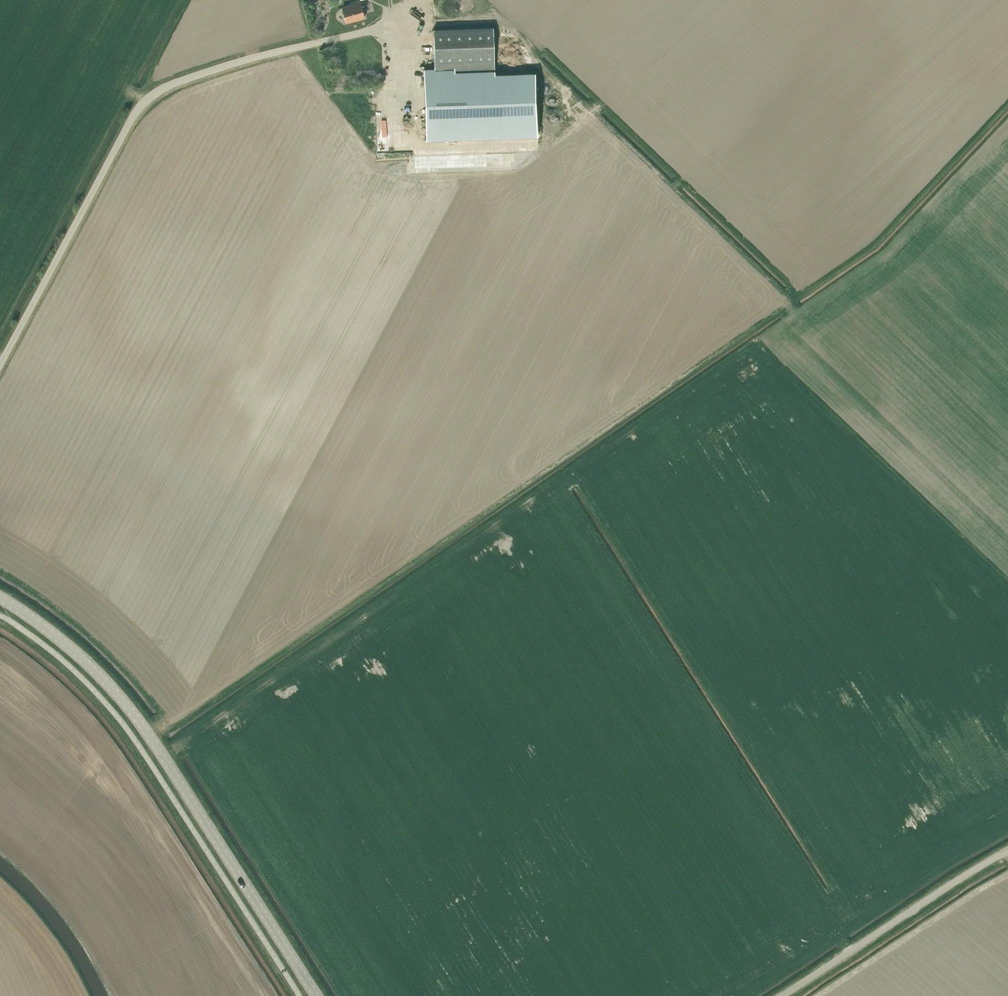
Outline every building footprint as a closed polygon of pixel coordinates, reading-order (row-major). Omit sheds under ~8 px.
[(342,7),(346,22),(365,17),(360,0),(352,2),(352,4),(342,7)] [(435,69),(424,69),(426,130),(537,126),(535,73),(495,74),(493,27),(433,29),(435,69)]
